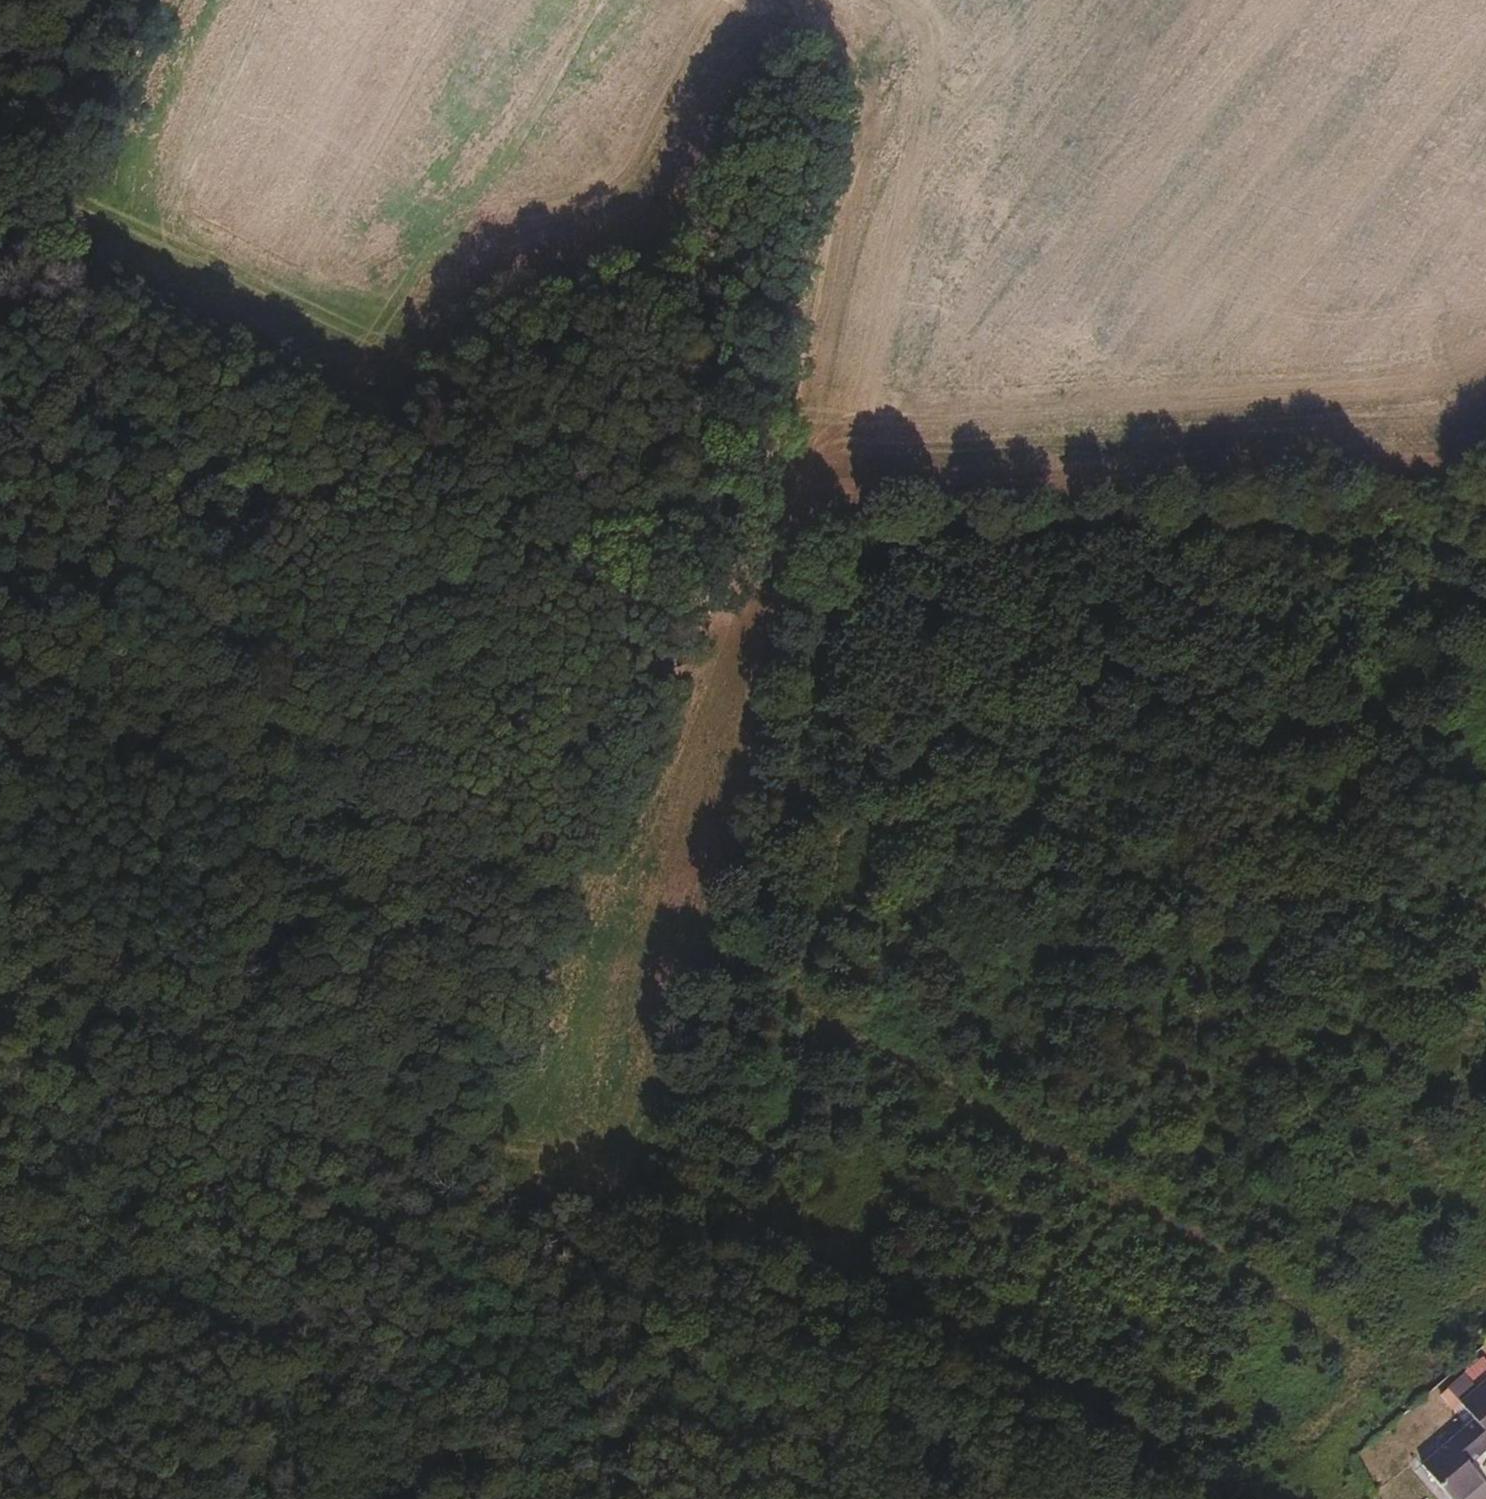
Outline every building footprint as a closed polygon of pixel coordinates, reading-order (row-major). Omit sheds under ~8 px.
[(1485,1446),(1485,1422),(1435,1455),(1448,1473),(1485,1446)]
